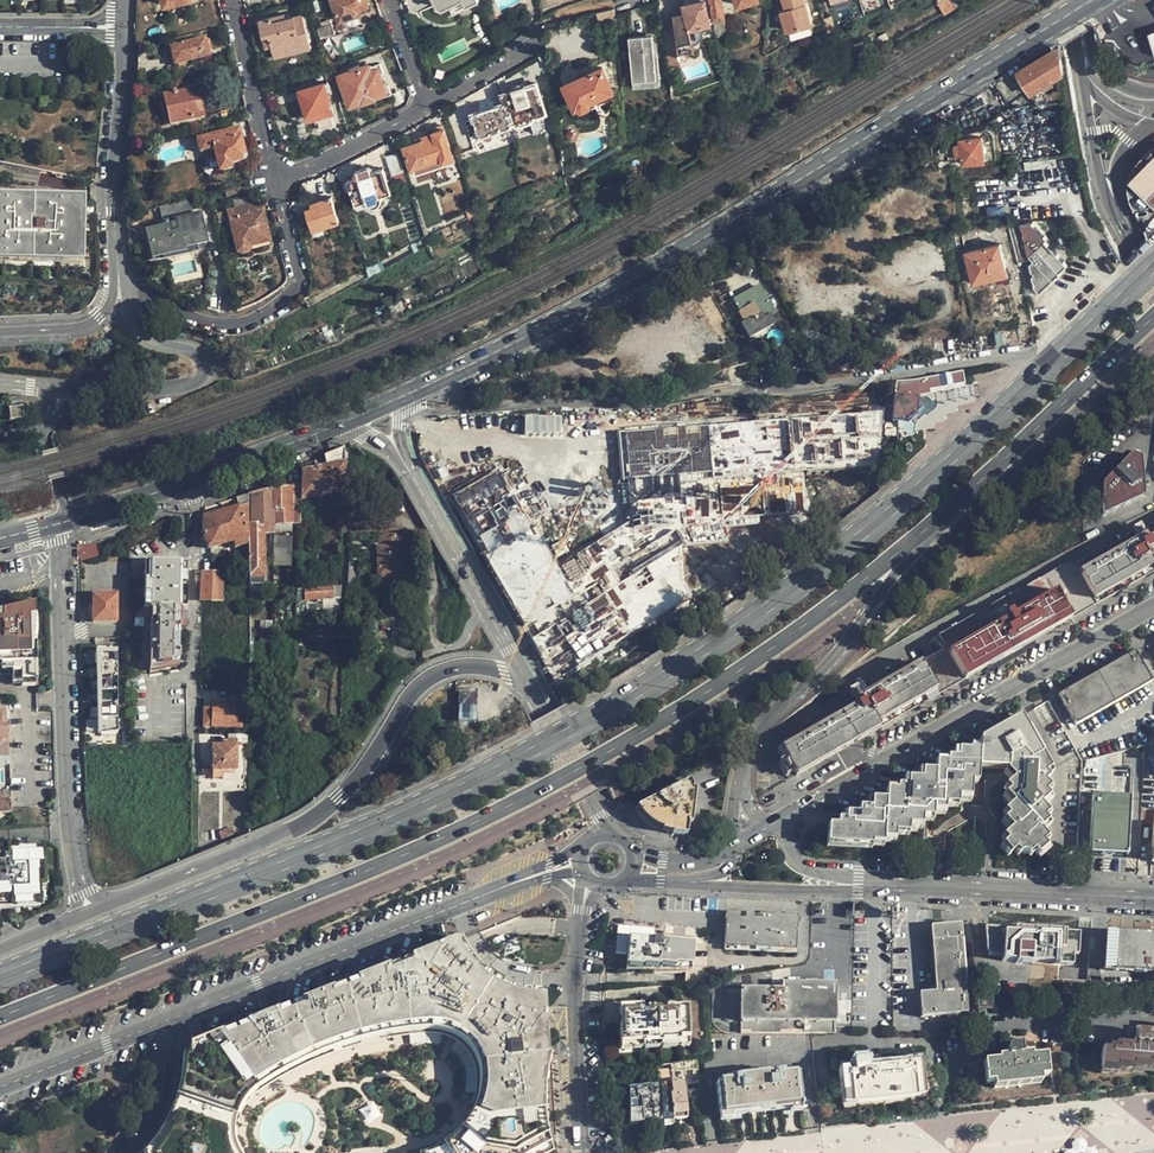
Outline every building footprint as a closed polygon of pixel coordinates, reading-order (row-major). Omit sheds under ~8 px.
[(359,9),(369,6),(367,0),(333,0),(340,20),(352,16),(351,12),(359,9)] [(680,0),(660,0),(661,7),(664,6),(665,10),(682,5),(680,0)] [(684,3),(690,28),(691,28),(711,23),(712,23),(706,0),(699,0),(684,3)] [(722,0),(711,0),(714,21),(724,19),(722,0)] [(806,0),(785,0),(787,7),(782,8),(788,27),(812,19),(806,0)] [(963,5),(961,0),(939,0),(944,12),(963,5)] [(259,18),(263,34),(270,33),(273,45),(275,56),(310,48),(302,14),(285,18),(284,13),(259,18)] [(727,33),(724,19),(714,21),(716,34),(727,33)] [(334,23),(319,27),(323,38),(337,34),(334,23)] [(711,23),(691,28),(693,37),(713,33),(711,23)] [(266,46),(273,45),(270,33),(263,34),(266,46)] [(652,34),(630,35),(634,79),(657,77),(652,34)] [(204,41),(203,39),(171,47),(175,63),(178,62),(178,65),(184,64),(186,60),(208,55),(207,51),(210,48),(208,41),(204,41)] [(681,51),(695,48),(694,41),(680,44),(681,51)] [(1056,77),(1064,73),(1060,53),(1059,47),(1019,71),(1032,92),(1056,77)] [(352,67),(352,71),(341,74),(351,104),(360,100),(361,102),(376,97),(375,94),(386,90),(378,68),(371,71),(369,64),(361,67),(360,64),(352,67)] [(603,66),(567,83),(577,104),(580,103),(584,104),(590,101),(591,98),(613,88),(603,66)] [(1064,73),(1056,77),(1058,86),(1065,85),(1064,73)] [(548,111),(537,81),(504,93),(507,102),(513,119),(515,118),(535,111),(536,115),(548,111)] [(335,113),(326,82),(300,89),(308,120),(318,117),(322,128),(333,124),(330,114),(335,113)] [(206,117),(199,88),(163,96),(170,125),(206,117)] [(1050,101),(1065,99),(1064,89),(1045,91),(1050,101)] [(46,109),(48,97),(41,96),(39,106),(46,109)] [(1065,99),(1050,101),(1035,103),(1039,147),(1068,145),(1066,98),(1065,99)] [(483,136),(516,124),(513,119),(507,102),(497,105),(485,110),(474,113),(476,118),(468,120),(474,136),(482,133),(483,136)] [(485,110),(497,105),(496,102),(494,102),(485,105),(484,106),(485,110)] [(533,120),(536,115),(535,111),(515,118),(517,122),(520,124),(533,120)] [(441,159),(442,162),(454,159),(443,124),(431,128),(432,132),(421,136),(422,139),(403,146),(411,169),(413,168),(441,159)] [(239,130),(199,140),(202,152),(204,152),(210,176),(222,173),(222,171),(233,168),(232,164),(245,161),(246,158),(239,130)] [(987,157),(987,153),(984,133),(964,136),(965,139),(948,144),(951,157),(966,154),(967,160),(987,157)] [(394,175),(405,171),(398,151),(387,154),(394,175)] [(1149,197),(1153,191),(1153,156),(1131,179),(1149,197)] [(444,167),(442,162),(441,159),(413,168),(415,175),(444,167)] [(354,177),(348,179),(355,202),(365,199),(368,203),(373,205),(376,204),(379,201),(381,197),(381,194),(390,191),(383,168),(371,171),(369,166),(356,170),(354,173),(354,177)] [(245,192),(243,186),(229,189),(231,196),(245,192)] [(338,221),(330,196),(311,202),(313,207),(307,209),(313,229),(338,221)] [(255,213),(251,197),(235,201),(237,210),(228,212),(238,252),(242,255),(247,254),(251,250),(251,247),(271,242),(264,212),(255,213)] [(80,205),(0,203),(0,259),(79,261),(80,205)] [(470,216),(480,212),(477,203),(467,207),(470,216)] [(171,233),(169,226),(147,232),(153,259),(186,251),(185,248),(207,243),(201,214),(177,220),(180,231),(171,233)] [(1018,258),(1028,257),(1032,256),(1046,242),(1048,240),(1034,224),(1010,228),(1018,258)] [(1065,263),(1046,242),(1032,256),(1028,257),(1036,286),(1040,291),(1060,271),(1058,269),(1065,263)] [(1001,243),(967,252),(974,281),(1008,273),(1001,243)] [(741,323),(749,338),(765,329),(762,325),(772,320),(769,315),(774,311),(759,286),(734,300),(746,320),(741,323)] [(957,335),(960,352),(977,350),(972,332),(957,335)] [(730,381),(743,381),(733,362),(723,368),(730,381)] [(914,378),(917,396),(930,395),(930,390),(965,383),(963,370),(914,378)] [(895,382),(894,395),(917,396),(914,378),(895,382)] [(916,414),(917,396),(894,395),(892,420),(908,421),(916,414)] [(22,407),(9,409),(11,421),(24,419),(22,407)] [(502,466),(453,495),(555,679),(696,597),(686,582),(685,546),(730,543),(730,528),(761,526),(761,516),(805,515),(805,470),(883,462),(883,410),(619,431),(624,511),(600,526),(605,536),(573,554),(566,537),(550,546),(502,466)] [(300,500),(342,492),(343,460),(343,448),(323,456),(325,465),(301,471),(301,479),(300,497),(300,500)] [(1130,453),(1097,483),(1097,516),(1145,495),(1141,455),(1130,453)] [(293,486),(274,487),(273,525),(299,524),(300,500),(300,497),(294,497),(293,486)] [(265,578),(265,533),(265,525),(273,525),(274,487),(247,495),(248,504),(248,536),(248,566),(248,578),(263,578),(265,578)] [(248,536),(248,504),(219,512),(203,518),(201,535),(205,549),(248,536)] [(265,533),(273,533),(273,525),(265,525),(265,533)] [(1153,570),(1153,533),(1146,538),(1144,534),(1137,538),(1133,531),(1074,566),(1071,561),(1011,595),(1008,595),(933,638),(940,650),(860,695),(855,686),(849,689),(784,740),(780,747),(796,774),(1153,570)] [(298,532),(273,533),(274,565),(293,564),(293,544),(298,544),(298,532)] [(385,536),(384,547),(377,547),(377,577),(393,577),(393,570),(402,570),(402,536),(385,536)] [(98,542),(80,544),(81,559),(99,557),(98,542)] [(186,607),(187,563),(178,563),(144,562),(143,607),(150,607),(149,666),(178,661),(180,608),(186,607)] [(221,574),(210,574),(200,573),(199,600),(220,601),(221,574)] [(339,583),(332,584),(332,587),(332,598),(328,599),(328,612),(336,612),(337,612),(339,583)] [(303,601),(328,599),(332,598),(332,587),(303,590),(303,601)] [(303,590),(296,590),(295,612),(302,612),(303,601),(303,590)] [(115,595),(93,594),(93,622),(115,621),(115,595)] [(12,666),(12,674),(12,685),(22,684),(22,682),(36,681),(34,605),(0,613),(0,667),(12,666)] [(261,629),(272,629),(272,611),(262,612),(261,629)] [(335,631),(336,612),(328,612),(321,612),(320,630),(335,631)] [(116,650),(96,650),(97,664),(116,664),(116,650)] [(1151,680),(1134,650),(1099,670),(1116,700),(1151,680)] [(116,664),(97,664),(97,678),(117,678),(116,664)] [(1104,707),(1116,700),(1099,670),(1058,694),(1075,724),(1104,707)] [(117,678),(97,678),(97,692),(117,692),(117,678)] [(117,692),(97,692),(97,707),(117,706),(117,692)] [(212,706),(203,706),(204,725),(242,724),(242,693),(228,694),(228,699),(212,699),(212,706)] [(117,720),(117,706),(97,707),(97,721),(117,720)] [(1037,748),(1018,716),(826,826),(826,843),(869,845),(870,843),(882,843),(882,838),(892,839),(893,832),(906,832),(907,824),(920,825),(921,816),(931,816),(932,810),(943,809),(944,803),(956,804),(957,796),(969,796),(970,781),(976,781),(977,766),(1004,767),(1012,778),(1004,785),(1008,789),(1004,793),(1011,802),(1003,810),(1007,815),(1003,819),(1010,828),(1002,835),(1006,840),(1001,844),(1008,852),(1038,853),(1043,773),(1049,769),(1037,748)] [(117,735),(117,720),(97,721),(97,735),(117,735)] [(247,741),(247,733),(219,733),(219,738),(237,739),(237,741),(247,741)] [(212,778),(223,778),(223,768),(235,768),(235,743),(212,744),(212,778)] [(1082,761),(1080,790),(1098,791),(1100,756),(1082,761)] [(1119,765),(1118,796),(1129,796),(1131,766),(1119,765)] [(687,833),(688,824),(692,784),(690,779),(638,805),(641,812),(648,819),(653,823),(662,827),(662,829),(687,833)] [(1129,796),(1118,796),(1092,794),(1089,851),(1126,854),(1129,796)] [(10,812),(9,798),(0,799),(0,812),(10,812)] [(719,810),(711,808),(709,808),(708,822),(718,824),(719,810)] [(222,837),(234,832),(231,825),(219,830),(222,837)] [(37,846),(11,848),(12,874),(38,874),(37,846)] [(0,848),(0,875),(12,874),(11,848),(0,848)] [(38,874),(12,874),(0,875),(0,902),(38,900),(40,900),(38,874)] [(38,900),(0,902),(0,909),(39,907),(38,900)] [(795,915),(725,911),(723,948),(794,951),(795,915)] [(920,1015),(961,1012),(966,1012),(959,923),(930,925),(934,991),(918,992),(920,1015)] [(1001,955),(1001,960),(1015,961),(1015,962),(1030,963),(1030,961),(1071,964),(1072,953),(1076,954),(1076,932),(984,927),(985,950),(988,950),(988,954),(1001,955)] [(1102,969),(1146,972),(1146,934),(1104,931),(1102,969)] [(1146,934),(1146,972),(1153,972),(1153,934),(1146,934)] [(622,935),(620,950),(628,951),(630,935),(622,935)] [(695,941),(630,935),(628,951),(694,954),(695,941)] [(543,1138),(537,1115),(536,1096),(536,1073),(539,1050),(540,1048),(545,1047),(542,990),(509,985),(499,982),(480,971),(470,962),(454,939),(190,1043),(188,1069),(182,1097),(176,1113),(167,1130),(154,1147),(148,1152),(232,1152),(229,1146),(226,1137),(224,1127),(226,1116),(229,1106),(237,1091),(250,1078),(265,1068),(298,1049),(322,1038),(345,1030),(393,1018),(412,1015),(423,1014),(441,1015),(449,1018),(459,1022),(469,1031),(476,1038),(483,1050),(486,1057),(487,1068),(486,1085),(484,1099),(479,1110),(474,1118),(466,1129),(454,1139),(446,1145),(439,1149),(427,1152),(548,1152),(543,1138)] [(628,951),(628,954),(654,957),(653,965),(663,966),(663,964),(679,965),(679,963),(693,964),(694,954),(628,951)] [(627,963),(653,965),(654,957),(628,954),(627,963)] [(739,988),(739,1031),(811,1032),(833,1031),(833,983),(781,983),(781,989),(739,988)] [(641,1007),(651,1007),(651,998),(640,998),(640,1004),(641,1007)] [(687,1006),(651,1007),(641,1007),(640,1004),(621,1005),(622,1023),(619,1023),(620,1039),(642,1038),(641,1040),(677,1039),(677,1037),(687,1037),(687,1006)] [(1149,1043),(1150,1032),(1134,1031),(1133,1047),(1117,1046),(1117,1049),(1100,1048),(1099,1069),(1115,1070),(1116,1068),(1132,1069),(1132,1066),(1147,1067),(1147,1064),(1153,1065),(1153,1044),(1149,1043)] [(1018,1044),(1007,1046),(1010,1079),(1046,1075),(1043,1054),(1020,1057),(1018,1044)] [(1010,1079),(1007,1046),(1005,1050),(1005,1059),(982,1061),(985,1082),(1010,1079)] [(841,1104),(900,1098),(923,1095),(920,1061),(905,1062),(905,1064),(865,1068),(864,1062),(861,1060),(857,1059),(853,1060),(850,1062),(849,1068),(836,1070),(841,1104)] [(717,1081),(721,1115),(797,1106),(796,1093),(793,1072),(779,1074),(778,1071),(733,1076),(733,1079),(717,1081)] [(629,1086),(629,1110),(629,1121),(673,1117),(686,1116),(683,1080),(629,1086)]
